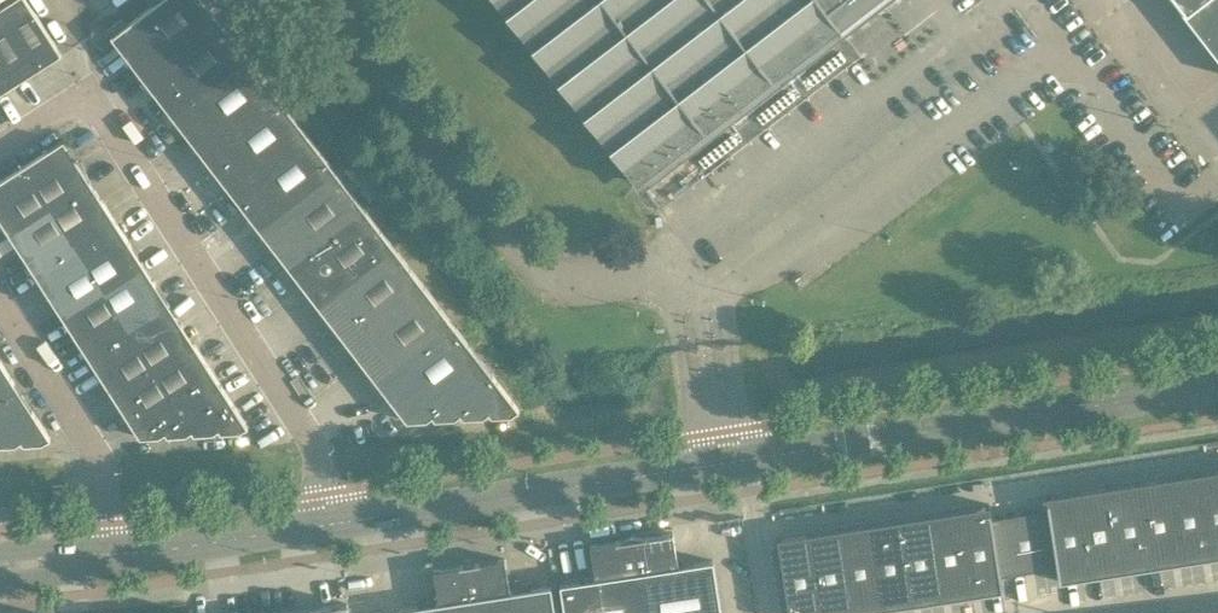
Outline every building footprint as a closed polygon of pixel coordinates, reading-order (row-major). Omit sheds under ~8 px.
[(27,0),(10,0),(0,7),(0,93),(61,53),(27,0)] [(335,169),(205,0),(157,0),(127,23),(122,17),(106,29),(406,420),(426,419),(432,414),(434,418),(454,417),(460,413),(463,416),(482,415),(488,411),(491,415),(511,413),(516,409),(517,410),(519,408),(335,169)] [(634,178),(637,181),(873,0),(497,0),(634,178)] [(1217,58),(1217,0),(1174,0),(1217,58)] [(141,261),(63,139),(0,179),(0,219),(140,436),(158,434),(164,431),(166,434),(185,433),(191,429),(193,432),(212,431),(218,427),(220,431),(239,430),(245,426),(245,427),(247,425),(141,261)] [(0,359),(0,444),(15,443),(21,439),(23,443),(41,442),(47,438),(48,438),(50,437),(0,359)] [(1046,494),(1048,509),(1057,566),(1059,580),(1217,555),(1217,467),(1046,494)] [(777,536),(789,612),(847,612),(1002,589),(1000,575),(991,517),(989,503),(777,536)] [(1048,509),(991,517),(1000,575),(1057,566),(1048,509)] [(643,536),(643,535),(630,533),(631,536),(643,612),(721,612),(713,559),(678,564),(673,531),(643,536)] [(560,583),(565,612),(643,612),(631,536),(630,533),(620,539),(590,544),(595,577),(560,583)] [(550,584),(510,590),(504,557),(433,568),(438,602),(397,608),(398,612),(555,612),(550,584)]
